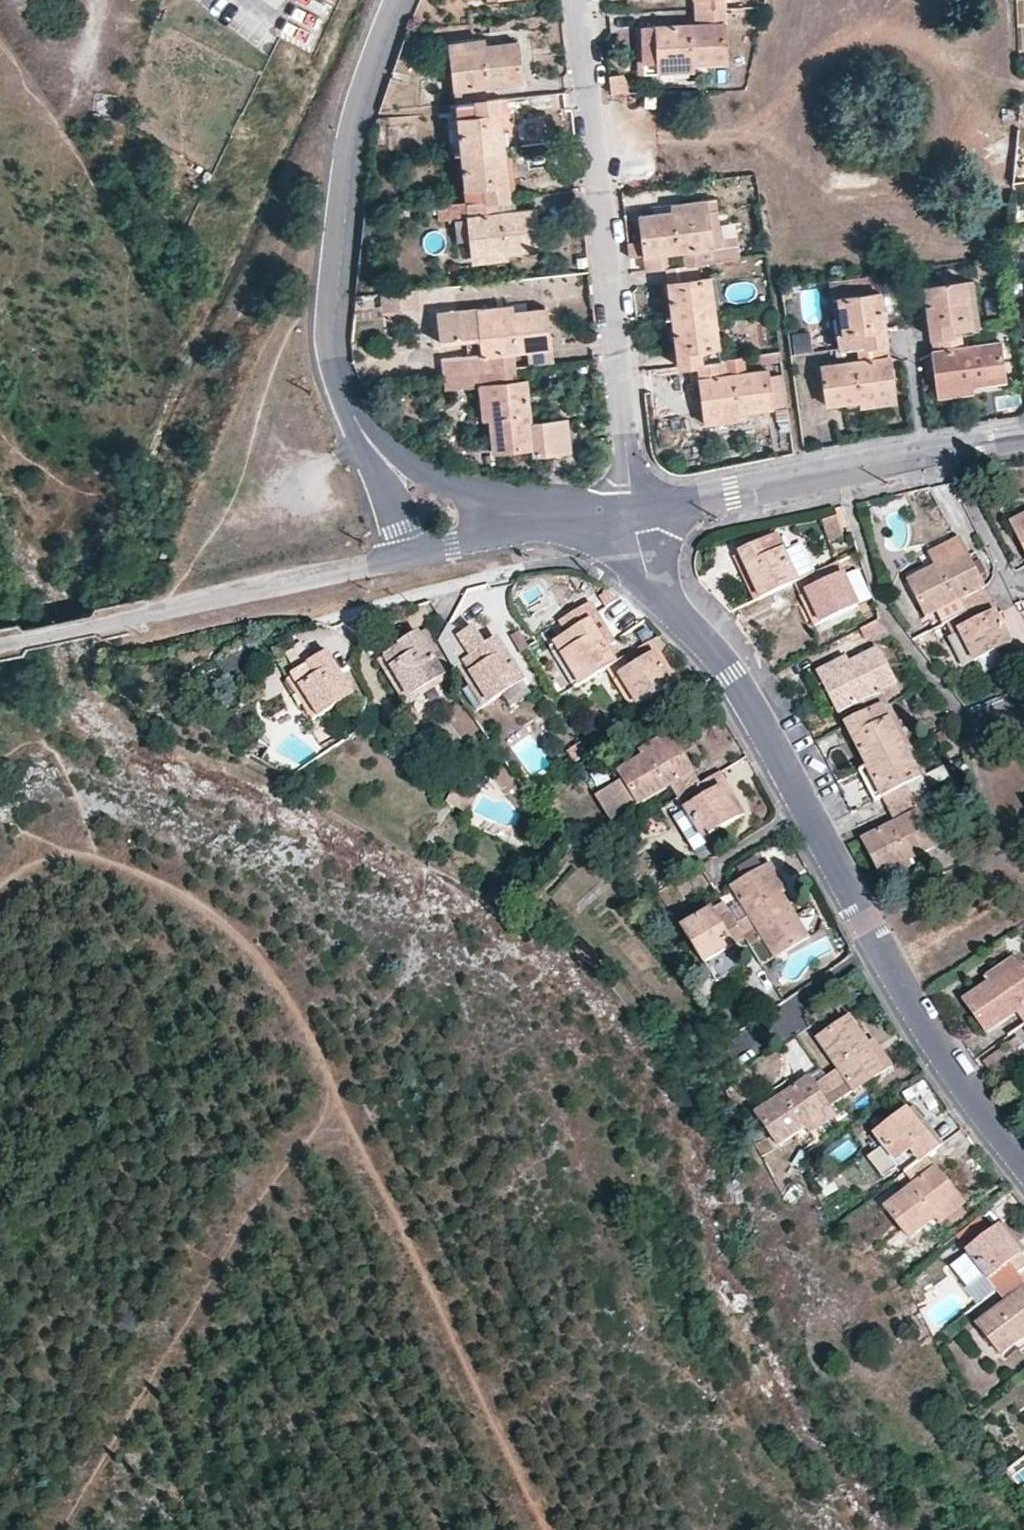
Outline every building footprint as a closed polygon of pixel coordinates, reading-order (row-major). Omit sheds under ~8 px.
[(696,10),(726,9),(729,9),(729,0),(696,0),(696,10)] [(726,9),(696,10),(697,27),(644,29),(648,75),(711,72),(712,64),(729,63),(726,9)] [(451,56),(453,56),(486,52),(486,48),(484,38),(449,42),(451,56)] [(519,44),(486,48),(486,52),(453,56),(456,80),(458,103),(489,100),(488,89),(523,84),(519,44)] [(612,98),(628,96),(626,77),(610,79),(612,98)] [(507,148),(502,99),(489,100),(458,103),(462,134),(462,141),(463,153),(507,148)] [(513,197),(507,148),(463,153),(468,196),(468,202),(498,199),(513,197)] [(530,152),(532,170),(560,167),(559,148),(530,152)] [(453,155),(454,160),(458,197),(468,196),(463,153),(453,155)] [(501,215),(498,199),(468,202),(469,208),(471,220),(475,252),(508,247),(509,252),(541,249),(537,211),(501,215)] [(727,233),(721,199),(677,206),(678,212),(644,218),(648,242),(650,256),(652,271),(669,269),(687,267),(699,265),(733,261),(741,260),(736,232),(727,233)] [(471,220),(469,208),(453,210),(454,221),(471,220)] [(648,242),(633,245),(635,258),(650,256),(648,242)] [(701,279),(699,265),(687,267),(669,269),(676,317),(676,319),(723,312),(718,277),(701,279)] [(980,330),(973,282),(927,288),(928,292),(917,293),(919,312),(930,310),(931,324),(933,336),(964,332),(980,330)] [(887,329),(881,294),(836,300),(842,350),(862,347),(889,344),(887,329)] [(549,312),(517,315),(516,319),(484,323),(483,313),(442,317),(445,344),(470,341),(471,357),(445,360),(447,377),(493,371),(516,369),(515,353),(554,348),(549,312)] [(723,312),(676,319),(682,366),(701,364),(712,362),(711,350),(727,347),(723,312)] [(789,349),(822,346),(820,326),(788,328),(789,349)] [(965,347),(964,332),(933,336),(935,351),(941,400),(974,396),(972,387),(1007,382),(1002,342),(965,347)] [(889,344),(862,347),(863,361),(843,364),(848,404),(864,402),(865,398),(909,392),(905,361),(891,357),(889,344)] [(769,373),(731,377),(729,360),(712,363),(701,364),(708,423),(751,418),(750,412),(774,408),(769,373)] [(529,380),(517,382),(516,369),(493,371),(494,385),(498,419),(493,420),(496,454),(536,450),(537,458),(572,453),(569,420),(533,424),(529,380)] [(494,385),(493,371),(447,377),(448,390),(494,385)] [(446,438),(446,439),(453,444),(456,440),(449,434),(446,438)] [(610,435),(598,436),(599,449),(611,447),(610,435)] [(1016,528),(1023,524),(1023,512),(1011,519),(1016,528)] [(843,529),(839,515),(825,520),(829,533),(843,529)] [(846,537),(843,529),(829,533),(831,541),(846,537)] [(762,600),(817,575),(804,546),(787,553),(780,537),(742,556),(762,600)] [(933,557),(935,561),(962,547),(957,538),(930,552),(933,557)] [(906,572),(924,606),(956,590),(963,603),(985,591),(979,579),(962,547),(935,561),(933,557),(906,572)] [(874,603),(860,571),(847,577),(841,564),(818,574),(823,588),(810,595),(823,625),(874,603)] [(1008,632),(985,591),(963,603),(942,614),(949,626),(956,622),(971,651),(1008,632)] [(583,626),(575,611),(547,628),(555,643),(583,626)] [(555,643),(570,668),(576,665),(585,681),(615,662),(592,621),(583,626),(555,643)] [(890,635),(880,621),(869,627),(881,643),(890,635)] [(971,651),(956,622),(949,626),(945,628),(960,657),(970,652),(971,651)] [(438,639),(430,627),(421,632),(429,644),(438,639)] [(452,664),(438,639),(429,644),(421,632),(381,657),(406,699),(454,668),(452,664)] [(491,702),(527,681),(501,639),(466,661),(491,702)] [(625,655),(633,669),(621,677),(637,705),(672,683),(648,641),(625,655)] [(562,654),(555,643),(542,651),(548,662),(562,654)] [(855,668),(827,683),(849,729),(873,716),(866,702),(898,686),(881,651),(854,665),(855,668)] [(330,655),(295,677),(322,718),(357,695),(330,655)] [(822,674),(827,683),(855,668),(854,665),(850,659),(822,674)] [(466,661),(461,665),(485,705),(491,702),(466,661)] [(576,665),(570,668),(580,684),(585,681),(576,665)] [(295,677),(292,680),(320,720),(322,718),(295,677)] [(873,716),(849,729),(870,770),(908,751),(887,710),(873,716)] [(675,741),(670,733),(643,748),(646,754),(648,757),(675,741)] [(701,784),(675,741),(648,757),(646,754),(619,769),(639,803),(670,785),(678,798),(701,784)] [(930,793),(908,751),(870,770),(864,774),(877,802),(886,798),(892,812),(915,800),(930,793)] [(701,784),(678,798),(703,839),(738,817),(723,788),(728,785),(720,771),(701,784)] [(738,817),(745,813),(728,785),(723,788),(738,817)] [(457,792),(451,805),(472,815),(483,794),(470,788),(466,796),(457,792)] [(691,846),(703,839),(678,798),(668,804),(691,846)] [(892,812),(898,823),(866,840),(882,871),(911,857),(912,861),(939,848),(915,800),(892,812)] [(882,871),(886,881),(916,867),(912,861),(911,857),(882,871)] [(782,893),(786,890),(769,863),(762,868),(778,895),(782,893)] [(749,946),(762,939),(773,958),(808,937),(782,893),(778,895),(762,868),(730,886),(748,916),(735,922),(741,933),(744,938),(749,946)] [(724,903),(683,926),(704,962),(733,945),(729,940),(741,933),(735,922),(724,903)] [(744,938),(741,933),(729,940),(733,945),(744,938)] [(983,988),(984,990),(1011,972),(1005,965),(979,983),(983,988)] [(1011,972),(984,990),(983,988),(957,1006),(979,1038),(1009,1017),(1017,1028),(1023,1023),(1023,990),(1011,972)] [(813,1035),(832,1064),(820,1073),(836,1095),(878,1065),(859,1040),(864,1037),(846,1013),(813,1035)] [(878,1065),(886,1059),(868,1035),(864,1037),(859,1040),(878,1065)] [(1008,1064),(997,1049),(980,1061),(991,1076),(1008,1064)] [(810,1079),(804,1072),(754,1107),(776,1141),(802,1123),(800,1119),(824,1103),(836,1095),(820,1073),(810,1079)] [(831,1111),(824,1103),(800,1119),(802,1123),(805,1129),(831,1111)] [(933,1147),(939,1142),(909,1105),(903,1109),(933,1147)] [(864,1140),(893,1178),(924,1154),(933,1147),(903,1109),(864,1140)] [(884,1203),(909,1235),(923,1225),(926,1228),(938,1219),(932,1211),(954,1193),(924,1154),(893,1178),(902,1189),(884,1203)] [(932,1211),(938,1219),(961,1201),(954,1193),(932,1211)] [(994,1228),(1016,1254),(1020,1251),(999,1225),(994,1228)] [(1016,1254),(994,1228),(962,1253),(983,1280),(991,1290),(1023,1263),(1016,1254)] [(962,1253),(953,1260),(974,1287),(983,1280),(962,1253)] [(1020,1332),(1023,1328),(1023,1288),(1012,1273),(991,1290),(1001,1302),(974,1325),(999,1355),(1023,1336),(1020,1332)]
